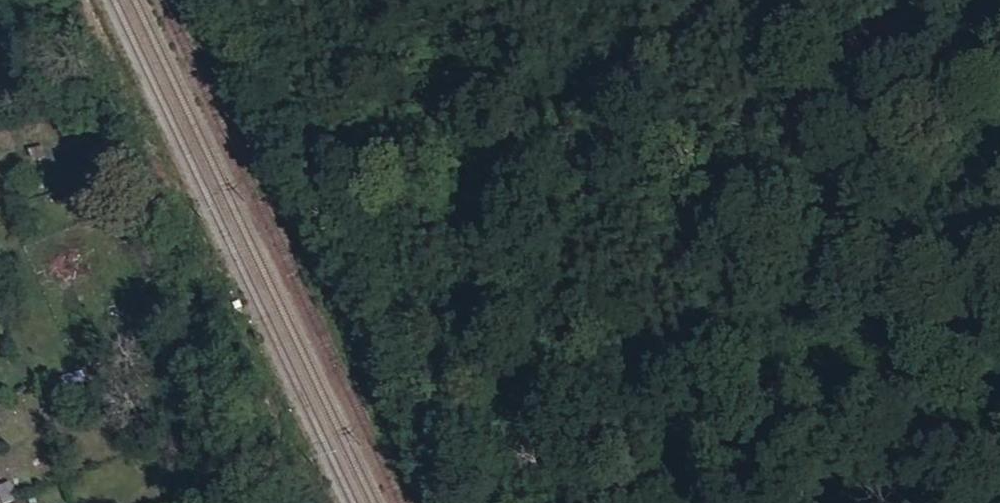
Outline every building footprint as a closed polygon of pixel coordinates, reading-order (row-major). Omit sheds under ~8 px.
[(61,380),(65,392),(74,389),(69,377),(61,380)] [(5,502),(14,502),(15,502),(9,487),(1,491),(5,502)]
